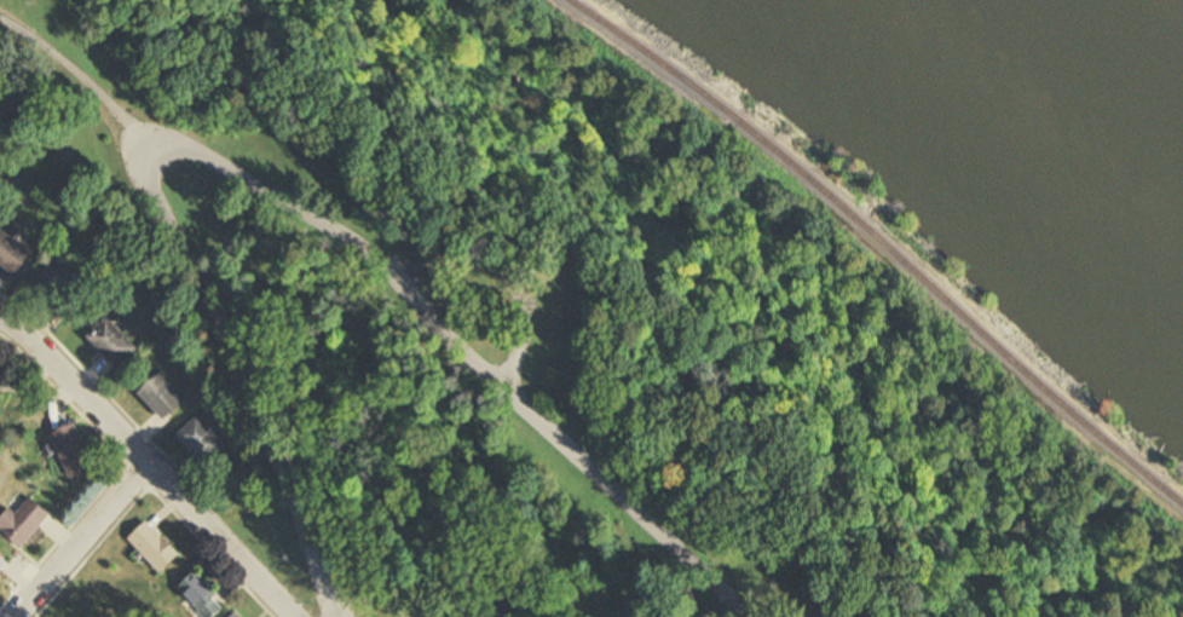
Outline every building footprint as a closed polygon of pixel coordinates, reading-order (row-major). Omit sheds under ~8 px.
[(3,227),(0,230),(0,264),(13,276),(33,256),(3,227)] [(86,298),(50,265),(31,286),(67,319),(86,298)] [(138,349),(107,318),(87,338),(118,369),(138,349)] [(186,403),(158,375),(138,395),(166,422),(186,403)] [(225,447),(196,418),(176,438),(205,467),(225,447)] [(71,484),(98,473),(79,424),(52,435),(71,484)] [(9,510),(0,520),(0,530),(22,550),(52,518),(31,499),(15,516),(9,510)] [(162,576),(182,556),(148,522),(129,542),(162,576)] [(0,557),(0,576),(9,565),(0,557)] [(201,616),(216,616),(226,608),(196,573),(177,589),(201,616)]
